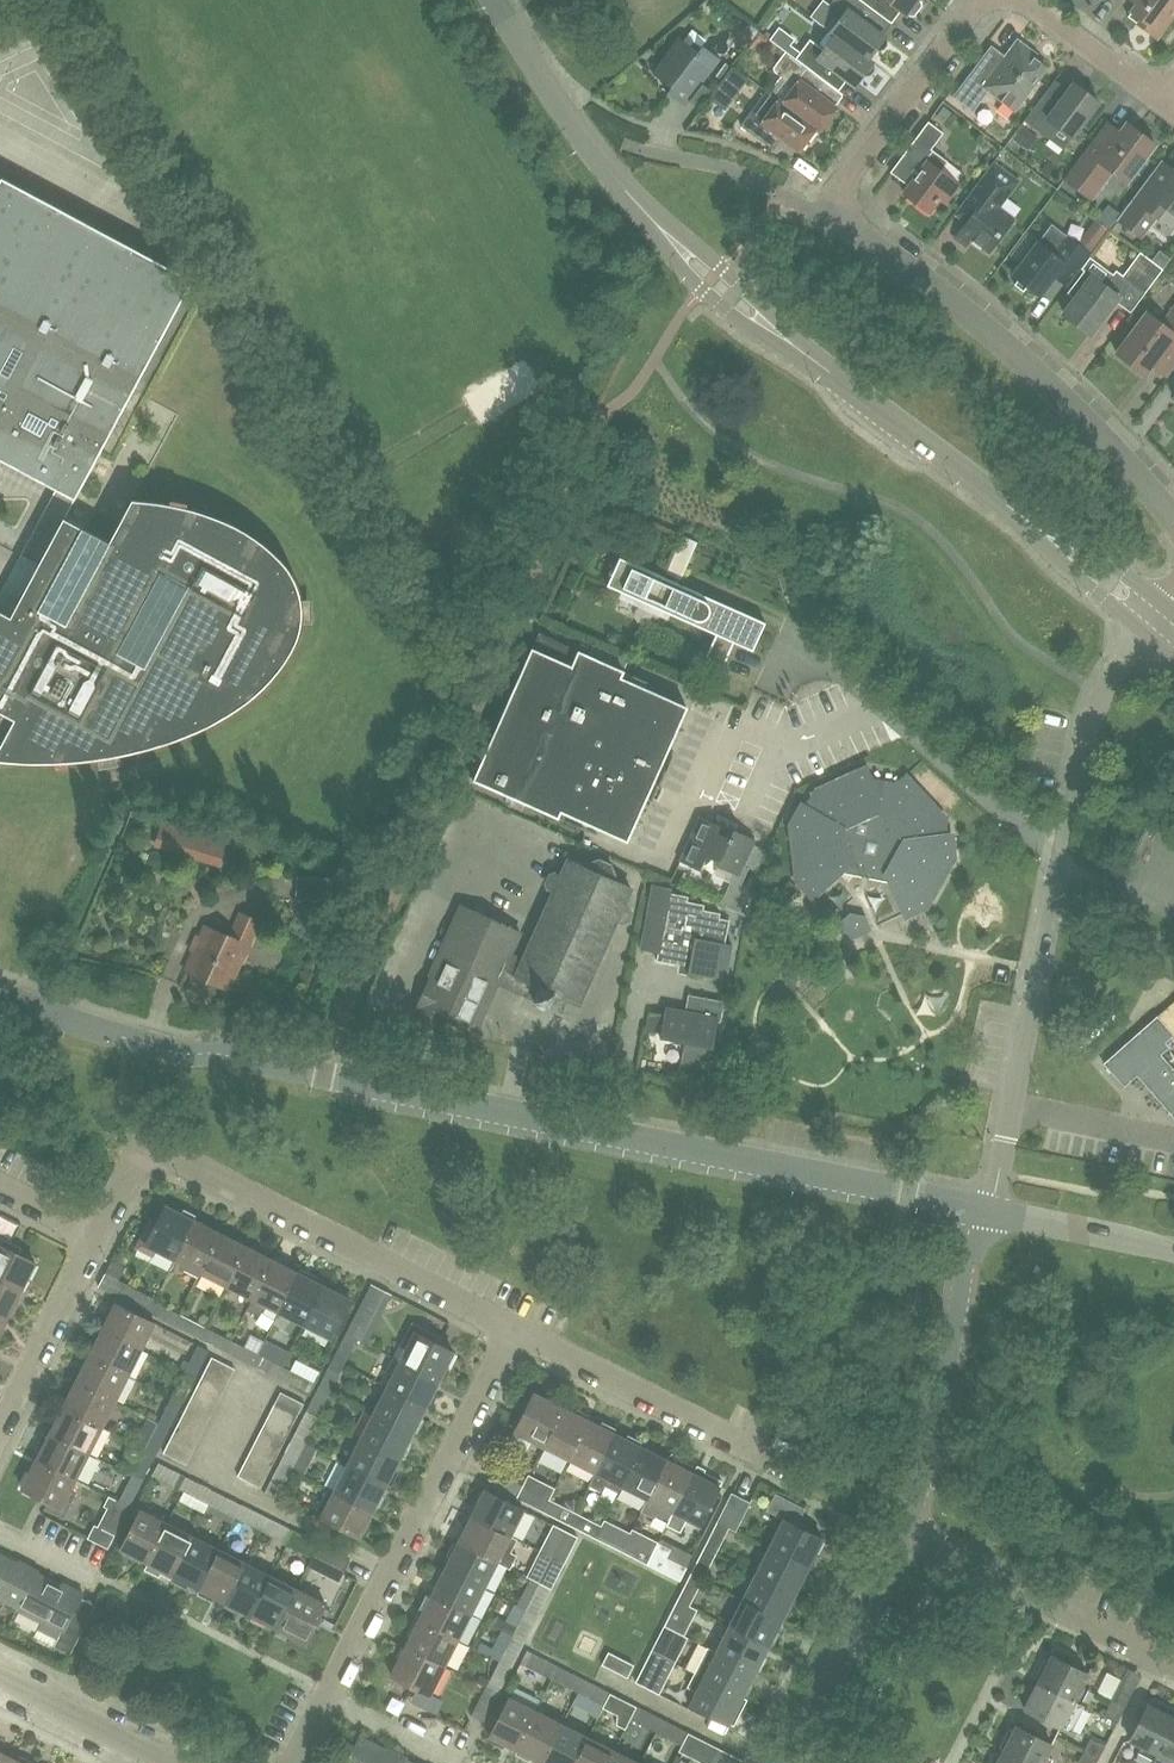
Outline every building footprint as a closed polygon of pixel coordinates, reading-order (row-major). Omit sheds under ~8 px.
[(858,16),(867,4),(861,0),(833,0),(828,6),(843,17),(831,32),(835,35),(836,35),(867,58),(868,58),(875,48),(878,49),(883,48),(885,44),(886,38),(884,36),(885,35),(858,16)] [(867,4),(874,9),(881,0),(861,0),(867,4)] [(907,15),(908,14),(909,15),(913,15),(920,5),(920,1),(919,0),(887,0),(907,15)] [(1173,14),(1173,0),(1140,0),(1128,15),(1157,37),(1173,14)] [(872,61),(868,58),(867,58),(836,35),(835,35),(825,50),(810,39),(796,58),(820,76),(828,65),(855,84),(863,74),(865,75),(870,74),(872,70),(873,65),(871,62),(872,61)] [(685,106),(720,58),(702,45),(698,50),(680,37),(653,73),(671,86),(667,92),(685,106)] [(1015,109),(1046,67),(1035,59),(1038,55),(1022,43),(1014,54),(1012,53),(1007,54),(1006,55),(992,45),(953,96),(973,111),(989,90),(1015,109)] [(820,76),(796,58),(786,51),(774,67),(775,71),(782,77),(771,92),(779,99),(783,101),(783,102),(817,127),(816,128),(820,131),(838,107),(813,89),(822,78),(820,76)] [(711,74),(719,80),(729,66),(721,61),(711,74)] [(739,90),(749,77),(733,65),(723,78),(739,90)] [(1072,137),(1099,101),(1074,82),(1057,104),(1044,94),(1025,120),(1049,138),(1058,126),(1072,137)] [(817,127),(783,102),(783,101),(779,99),(768,113),(756,104),(741,124),(767,144),(775,132),(799,150),(816,128),(817,127)] [(944,124),(952,113),(943,106),(936,117),(944,124)] [(945,202),(959,183),(941,170),(948,161),(932,148),(944,132),(929,121),(903,155),(922,170),(904,193),(929,211),(939,198),(945,202)] [(1127,181),(1156,143),(1127,122),(1120,131),(1107,121),(1065,178),(1088,195),(1108,167),(1127,181)] [(1026,148),(1035,136),(1021,126),(1012,138),(1026,148)] [(984,175),(955,213),(967,222),(958,234),(968,241),(971,237),(989,251),(1014,219),(997,207),(1008,193),(1018,179),(1006,171),(994,161),(984,175)] [(1164,184),(1151,174),(1131,200),(1115,221),(1138,237),(1163,204),(1173,213),(1173,171),(1164,184)] [(56,488),(19,556),(5,584),(0,592),(0,611),(11,617),(64,518),(193,279),(2,176),(0,179),(0,458),(56,488)] [(1023,290),(1027,285),(1040,295),(1055,275),(1068,285),(1091,254),(1090,253),(1100,241),(1091,235),(1082,247),(1051,224),(1038,241),(1029,234),(1013,255),(1023,262),(1013,275),(1018,279),(1015,284),(1023,290)] [(1075,299),(1064,313),(1091,333),(1116,300),(1131,312),(1163,268),(1141,251),(1120,279),(1114,275),(1105,287),(1084,270),(1067,293),(1075,299)] [(1173,365),(1173,317),(1167,326),(1147,312),(1117,352),(1145,374),(1152,364),(1167,375),(1173,365)] [(132,499),(109,542),(64,518),(11,617),(0,611),(0,758),(31,760),(54,760),(73,759),(105,755),(119,752),(131,750),(142,747),(154,744),(176,736),(194,729),(208,723),(221,716),(241,703),(254,693),(262,685),(271,676),(278,667),(284,658),(290,649),(294,641),(298,633),(300,624),(300,617),(300,604),(298,593),(295,582),(290,573),(286,567),(280,559),(272,551),(264,544),(253,536),(235,526),(212,515),(184,507),(159,502),(132,499)] [(680,582),(697,545),(682,539),(666,576),(680,582)] [(702,593),(619,556),(607,585),(690,622),(702,593)] [(728,605),(700,668),(719,676),(734,642),(753,650),(765,622),(728,605)] [(623,670),(578,650),(538,632),(472,779),(580,827),(583,820),(627,839),(686,706),(620,677),(623,670)] [(592,640),(584,637),(580,644),(589,648),(592,640)] [(941,816),(943,813),(907,773),(896,783),(872,778),(866,765),(817,788),(819,791),(810,807),(805,804),(793,824),(789,824),(796,879),(800,878),(815,895),(842,871),(888,880),(903,913),(924,903),(928,905),(955,858),(951,856),(949,833),(943,833),(941,816)] [(691,834),(680,859),(696,866),(702,853),(719,860),(717,865),(739,874),(743,865),(752,844),(755,839),(734,830),(737,823),(719,814),(708,837),(707,841),(691,834)] [(163,820),(160,830),(156,844),(220,863),(225,846),(227,839),(163,820)] [(752,844),(743,865),(755,871),(765,849),(752,844)] [(503,966),(497,980),(523,992),(522,993),(534,999),(533,1000),(548,1006),(549,1005),(560,1011),(566,998),(577,1004),(616,919),(621,921),(627,919),(630,911),(628,905),(623,903),(630,886),(613,879),(615,874),(611,864),(599,858),(588,862),(586,866),(569,859),(562,875),(556,873),(550,875),(547,883),(549,889),(554,891),(518,972),(503,966)] [(344,879),(301,877),(299,900),(343,901),(344,879)] [(781,907),(798,892),(789,882),(772,897),(781,907)] [(725,942),(729,919),(719,917),(720,912),(704,908),(705,903),(688,900),(689,895),(671,891),(672,886),(653,883),(641,948),(658,951),(657,959),(689,965),(688,972),(725,979),(732,943),(725,942)] [(476,1026),(497,980),(503,966),(520,929),(463,904),(417,1006),(446,1019),(448,1014),(476,1026)] [(229,988),(259,919),(242,912),(231,935),(206,924),(186,969),(229,988)] [(865,915),(851,913),(840,922),(853,936),(870,928),(865,915)] [(708,1069),(719,1016),(666,1006),(665,1013),(650,1010),(646,1029),(661,1032),(660,1036),(685,1041),(680,1063),(708,1069)] [(1157,1016),(1105,1063),(1124,1084),(1137,1073),(1173,1115),(1173,1069),(1159,1053),(1167,1046),(1164,1042),(1172,1034),(1157,1016)] [(175,1260),(195,1219),(194,1219),(196,1215),(184,1208),(182,1213),(166,1205),(158,1220),(151,1217),(136,1246),(146,1251),(155,1250),(175,1260)] [(201,1273),(221,1232),(195,1219),(175,1260),(201,1273)] [(227,1286),(247,1245),(221,1232),(201,1273),(227,1286)] [(21,1291),(35,1262),(9,1249),(12,1242),(0,1236),(0,1281),(21,1291)] [(252,1299),(273,1259),(247,1245),(227,1286),(252,1299)] [(278,1312),(299,1272),(273,1259),(252,1299),(247,1309),(254,1312),(257,1313),(259,1313),(261,1312),(263,1310),(265,1309),(266,1305),(278,1312)] [(304,1325),(325,1285),(299,1272),(278,1312),(304,1325)] [(21,1291),(0,1281),(0,1313),(8,1317),(21,1291)] [(119,1297),(148,1311),(154,1301),(154,1299),(125,1284),(119,1297)] [(331,1338),(351,1298),(325,1285),(304,1325),(331,1338)] [(174,1324),(180,1314),(154,1301),(148,1311),(174,1324)] [(142,1349),(155,1323),(115,1302),(102,1329),(142,1349)] [(346,1332),(357,1337),(359,1338),(374,1309),(361,1303),(346,1332)] [(200,1338),(205,1327),(180,1314),(174,1324),(200,1338)] [(439,1379),(454,1350),(428,1337),(431,1330),(416,1323),(409,1324),(399,1344),(406,1348),(400,1359),(439,1379)] [(226,1351),(231,1340),(205,1327),(200,1338),(212,1343),(226,1351)] [(128,1375),(142,1349),(102,1329),(89,1355),(128,1375)] [(333,1358),(344,1363),(357,1337),(346,1332),(333,1358)] [(252,1364),(257,1353),(231,1340),(226,1351),(252,1364)] [(184,1371),(195,1376),(208,1350),(198,1344),(184,1371)] [(278,1377),(283,1366),(257,1353),(252,1364),(278,1377)] [(115,1401),(128,1375),(89,1355),(76,1381),(115,1401)] [(211,1356),(205,1369),(228,1381),(235,1368),(211,1356)] [(333,1358),(320,1384),(331,1389),(344,1363),(333,1358)] [(426,1405),(439,1379),(400,1359),(387,1385),(426,1405)] [(283,1366),(278,1377),(304,1390),(310,1379),(283,1366)] [(223,1393),(228,1381),(205,1369),(199,1381),(223,1393)] [(184,1371),(171,1396),(182,1402),(195,1376),(184,1371)] [(102,1427),(115,1401),(76,1381),(63,1407),(102,1427)] [(223,1393),(199,1381),(193,1392),(217,1404),(223,1393)] [(314,1395),(307,1410),(317,1415),(331,1389),(320,1384),(314,1395)] [(413,1431),(426,1405),(387,1385),(374,1411),(413,1431)] [(543,1445),(563,1405),(562,1405),(565,1400),(552,1394),(550,1398),(534,1390),(514,1430),(543,1445)] [(281,1391),(274,1404),(297,1415),(304,1402),(281,1391)] [(211,1416),(217,1404),(193,1392),(187,1404),(211,1416)] [(171,1396),(158,1422),(169,1428),(182,1402),(171,1396)] [(211,1416),(187,1404),(181,1416),(205,1428),(211,1416)] [(292,1427),(297,1415),(274,1404),(269,1415),(292,1427)] [(569,1458),(589,1418),(563,1405),(543,1445),(569,1458)] [(89,1453),(102,1427),(63,1407),(49,1433),(89,1453)] [(307,1410),(294,1436),(304,1441),(317,1415),(307,1410)] [(400,1457),(413,1431),(374,1411),(360,1437),(400,1457)] [(292,1427),(269,1415),(263,1427),(286,1439),(292,1427)] [(199,1439),(205,1428),(181,1416),(175,1427),(199,1439)] [(133,1444),(145,1449),(145,1448),(156,1454),(169,1428),(158,1422),(158,1423),(146,1417),(133,1444)] [(595,1471),(615,1431),(589,1418),(569,1458),(595,1471)] [(199,1439),(175,1427),(169,1439),(193,1451),(199,1439)] [(280,1450),(286,1439),(263,1427),(257,1439),(280,1450)] [(620,1484),(641,1444),(615,1431),(595,1471),(596,1472),(589,1485),(603,1492),(605,1486),(618,1492),(622,1485),(620,1484)] [(76,1479),(89,1453),(49,1433),(36,1459),(76,1479)] [(294,1436),(281,1462),(291,1467),(304,1441),(294,1436)] [(387,1483),(400,1457),(360,1437),(347,1463),(387,1483)] [(187,1464),(193,1451),(169,1439),(163,1452),(187,1464)] [(280,1450),(257,1439),(251,1450),(274,1462),(280,1450)] [(646,1497),(666,1457),(641,1444),(620,1484),(622,1485),(646,1497)] [(145,1449),(132,1475),(143,1480),(153,1460),(156,1454),(145,1448),(145,1449)] [(268,1473),(274,1462),(251,1450),(245,1462),(268,1473)] [(668,1518),(695,1465),(669,1452),(667,1457),(666,1457),(646,1497),(660,1504),(656,1512),(668,1518)] [(70,1491),(76,1479),(36,1459),(22,1488),(48,1501),(44,1507),(60,1515),(67,1513),(77,1494),(70,1491)] [(268,1473),(245,1462),(239,1475),(262,1486),(268,1473)] [(278,1494),(291,1467),(281,1462),(267,1488),(278,1494)] [(373,1509),(387,1483),(347,1463),(334,1489),(373,1509)] [(158,1476),(184,1489),(189,1478),(164,1465),(158,1476)] [(699,1524),(722,1479),(695,1465),(668,1518),(670,1519),(667,1524),(680,1531),(687,1518),(699,1524)] [(516,1497),(521,1486),(522,1484),(494,1470),(488,1482),(516,1497)] [(143,1480),(132,1475),(119,1500),(129,1506),(143,1480)] [(189,1478),(184,1489),(210,1502),(215,1491),(189,1478)] [(516,1497),(542,1510),(548,1500),(521,1486),(516,1497)] [(510,1535),(524,1509),(484,1488),(470,1515),(510,1535)] [(360,1536),(373,1509),(334,1489),(321,1516),(360,1536)] [(236,1515),(241,1504),(215,1491),(210,1502),(236,1515)] [(730,1491),(716,1520),(726,1525),(726,1526),(734,1531),(750,1501),(730,1491)] [(129,1506),(119,1500),(117,1499),(102,1528),(115,1535),(129,1506)] [(789,1499),(780,1516),(783,1517),(796,1524),(804,1507),(789,1499)] [(542,1510),(568,1523),(574,1513),(548,1500),(542,1510)] [(262,1528),(267,1517),(241,1504),(236,1515),(262,1528)] [(147,1563),(168,1522),(141,1509),(121,1549),(147,1563)] [(580,1529),(594,1536),(600,1526),(574,1513),(568,1523),(580,1529)] [(517,1539),(510,1535),(470,1515),(457,1541),(497,1561),(510,1568),(517,1555),(511,1552),(517,1539)] [(288,1541),(293,1530),(267,1517),(262,1528),(288,1541)] [(807,1566),(822,1537),(796,1524),(783,1517),(768,1546),(807,1566)] [(716,1520),(703,1546),(713,1551),(726,1526),(726,1525),(716,1520)] [(173,1576),(194,1535),(168,1522),(147,1563),(173,1576)] [(594,1536),(620,1549),(626,1539),(600,1526),(594,1536)] [(315,1554),(320,1544),(293,1530),(288,1541),(315,1554)] [(553,1556),(564,1561),(577,1535),(567,1530),(553,1556)] [(199,1589),(220,1548),(194,1535),(173,1576),(199,1589)] [(620,1549),(646,1562),(652,1552),(626,1539),(620,1549)] [(484,1587),(497,1561),(457,1541),(444,1567),(484,1587)] [(320,1544),(315,1554),(313,1556),(342,1570),(348,1558),(320,1544)] [(690,1572),(700,1577),(713,1551),(703,1546),(690,1572)] [(807,1566),(768,1546),(755,1572),(794,1592),(807,1566)] [(225,1602),(246,1561),(220,1548),(199,1589),(225,1602)] [(678,1565),(652,1552),(646,1562),(672,1575),(678,1565)] [(36,1572),(0,1553),(0,1597),(18,1606),(36,1572)] [(553,1556),(540,1582),(551,1587),(564,1561),(553,1556)] [(316,1560),(308,1578),(344,1594),(352,1576),(316,1560)] [(251,1615),(272,1574),(246,1561),(225,1602),(251,1615)] [(471,1613),(484,1587),(444,1567),(431,1593),(471,1613)] [(66,1624),(81,1595),(36,1572),(18,1606),(62,1628),(53,1646),(69,1655),(81,1632),(66,1624)] [(677,1598),(687,1603),(700,1577),(690,1572),(685,1582),(677,1598)] [(781,1618),(794,1592),(755,1572),(742,1598),(781,1618)] [(277,1628),(298,1587),(272,1574),(251,1615),(277,1628)] [(540,1582),(527,1608),(538,1614),(551,1587),(540,1582)] [(320,1631),(313,1628),(327,1602),(298,1587),(277,1628),(290,1634),(288,1639),(310,1650),(320,1631)] [(458,1639),(471,1613),(431,1593),(418,1619),(458,1639)] [(674,1629),(687,1603),(677,1598),(664,1624),(674,1629)] [(781,1618),(742,1598),(729,1624),(768,1644),(781,1618)] [(538,1614),(527,1608),(517,1628),(497,1617),(493,1625),(513,1636),(514,1634),(525,1640),(538,1614)] [(444,1665),(458,1639),(418,1619),(405,1645),(444,1665)] [(651,1649),(661,1655),(674,1629),(664,1624),(651,1649)] [(755,1670),(768,1644),(729,1624),(716,1650),(755,1670)] [(501,1660),(512,1666),(521,1647),(525,1640),(514,1634),(513,1636),(504,1654),(487,1644),(483,1652),(500,1662),(501,1660)] [(430,1694),(444,1665),(405,1645),(390,1673),(430,1694)] [(742,1696),(755,1670),(716,1650),(715,1651),(706,1647),(694,1673),(702,1677),(703,1676),(742,1696)] [(648,1682),(661,1655),(651,1649),(635,1680),(646,1685),(648,1682)] [(634,1663),(608,1650),(602,1663),(627,1676),(634,1663)] [(527,1663),(553,1676),(558,1665),(532,1652),(527,1663)] [(1052,1654),(1050,1657),(1044,1657),(1035,1674),(1039,1679),(1038,1681),(1080,1702),(1088,1687),(1081,1684),(1087,1672),(1052,1654)] [(499,1692),(512,1666),(501,1660),(500,1662),(491,1681),(480,1675),(476,1682),(485,1687),(486,1685),(499,1692)] [(558,1665),(553,1676),(579,1689),(584,1678),(558,1665)] [(737,1706),(742,1696),(703,1676),(702,1677),(694,1673),(688,1686),(696,1690),(689,1703),(729,1723),(729,1722),(733,1724),(741,1708),(737,1706)] [(610,1692),(584,1678),(579,1689),(605,1702),(610,1692)] [(1085,1704),(1080,1702),(1038,1681),(1037,1684),(1031,1684),(1022,1701),(1025,1706),(1025,1708),(1060,1726),(1071,1731),(1085,1704)] [(499,1692),(486,1685),(485,1687),(471,1714),(484,1720),(499,1692)] [(1130,1694),(1117,1687),(1103,1714),(1117,1721),(1130,1694)] [(516,1748),(536,1709),(510,1696),(490,1735),(516,1748)] [(631,1715),(636,1705),(623,1698),(617,1708),(616,1722),(625,1727),(631,1715)] [(1129,1739),(1141,1745),(1138,1751),(1153,1759),(1173,1717),(1173,1716),(1171,1715),(1172,1709),(1154,1700),(1149,1704),(1147,1703),(1129,1739)] [(657,1728),(662,1718),(636,1705),(631,1715),(657,1728)] [(542,1762),(562,1722),(536,1709),(516,1748),(542,1762)] [(1153,1759),(1151,1762),(1173,1762),(1173,1717),(1153,1759)] [(688,1731),(662,1718),(657,1728),(683,1741),(688,1731)] [(588,1735),(562,1722),(542,1762),(545,1762),(574,1762),(588,1735)] [(999,1745),(1003,1750),(1002,1752),(1024,1762),(1049,1762),(1052,1758),(1045,1755),(1051,1743),(1016,1725),(1014,1728),(1008,1727),(999,1745)] [(717,1746),(688,1731),(683,1741),(681,1744),(679,1750),(703,1762),(708,1762),(717,1746)] [(614,1748),(588,1735),(574,1762),(606,1762),(614,1748)] [(405,1759),(359,1736),(354,1746),(339,1739),(327,1762),(403,1762),(405,1759)] [(1084,1749),(1099,1756),(1105,1744),(1090,1737),(1084,1749)] [(640,1761),(614,1748),(606,1762),(639,1762),(640,1761)] [(1099,1756),(1084,1749),(1078,1760),(1084,1762),(1095,1762),(1099,1756)] [(990,1762),(1024,1762),(1002,1752),(1001,1754),(995,1754),(990,1762)] [(30,1760),(15,1753),(12,1758),(7,1755),(2,1762),(28,1762),(30,1760)]
